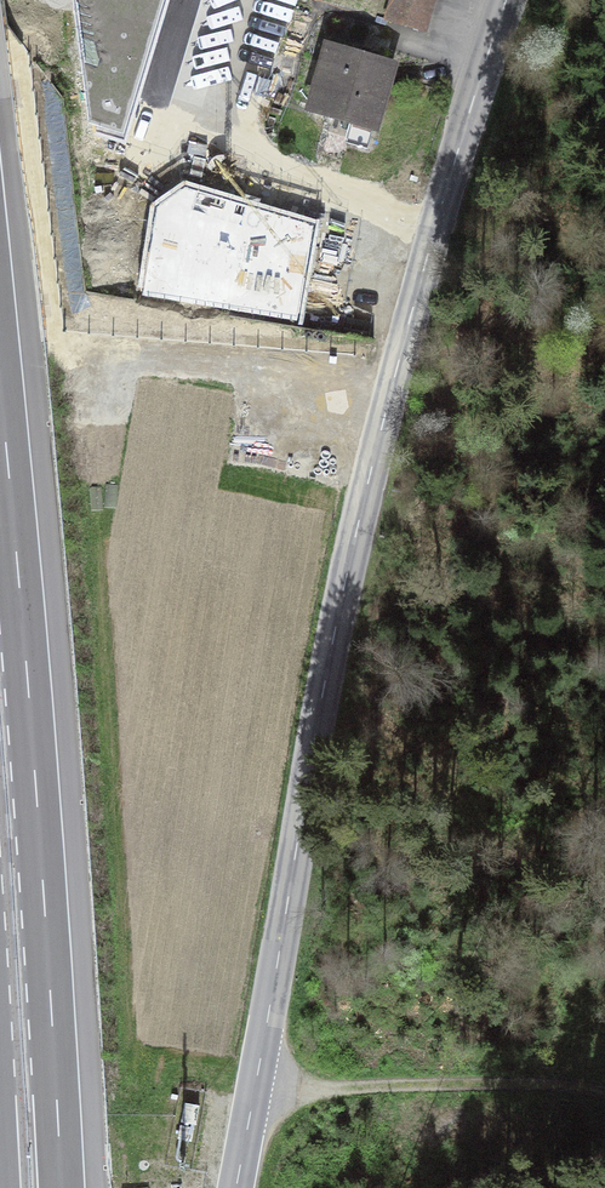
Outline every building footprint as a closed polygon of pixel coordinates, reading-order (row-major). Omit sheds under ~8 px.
[(124,133),(164,0),(78,0),(91,120),(124,133)] [(431,0),(392,0),(386,22),(422,33),(431,0)] [(327,45),(307,112),(372,131),(391,64),(327,45)] [(157,208),(145,292),(299,320),(315,224),(185,185),(157,208)] [(199,1105),(184,1103),(181,1121),(196,1124),(199,1105)]
